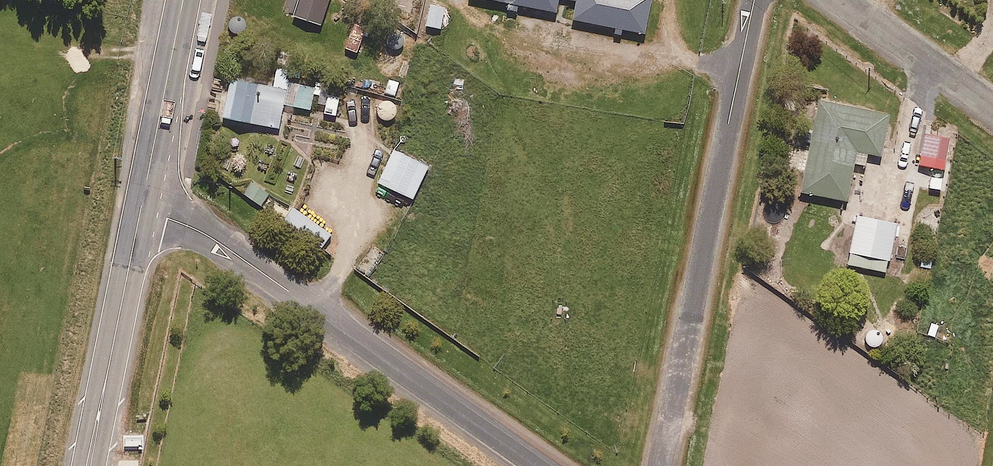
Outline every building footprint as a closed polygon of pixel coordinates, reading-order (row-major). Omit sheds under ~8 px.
[(509,3),(508,10),(517,12),(518,5),(556,12),(558,0),(494,0),(509,3)] [(573,20),(645,34),(651,0),(577,0),(573,20)] [(445,8),(430,5),(426,26),(440,29),(445,8)] [(367,28),(355,23),(345,49),(357,53),(367,28)] [(265,72),(262,86),(231,80),(223,118),(279,129),(284,105),(310,110),(316,83),(265,72)] [(889,111),(818,98),(800,191),(847,200),(856,151),(881,155),(889,111)] [(950,140),(926,135),(921,165),(944,170),(950,140)] [(429,166),(395,150),(379,183),(413,200),(429,166)] [(251,182),(244,194),(261,206),(269,194),(251,182)] [(273,200),(268,211),(281,217),(277,225),(323,248),(333,229),(273,200)] [(897,224),(858,216),(848,265),(887,273),(897,224)]
